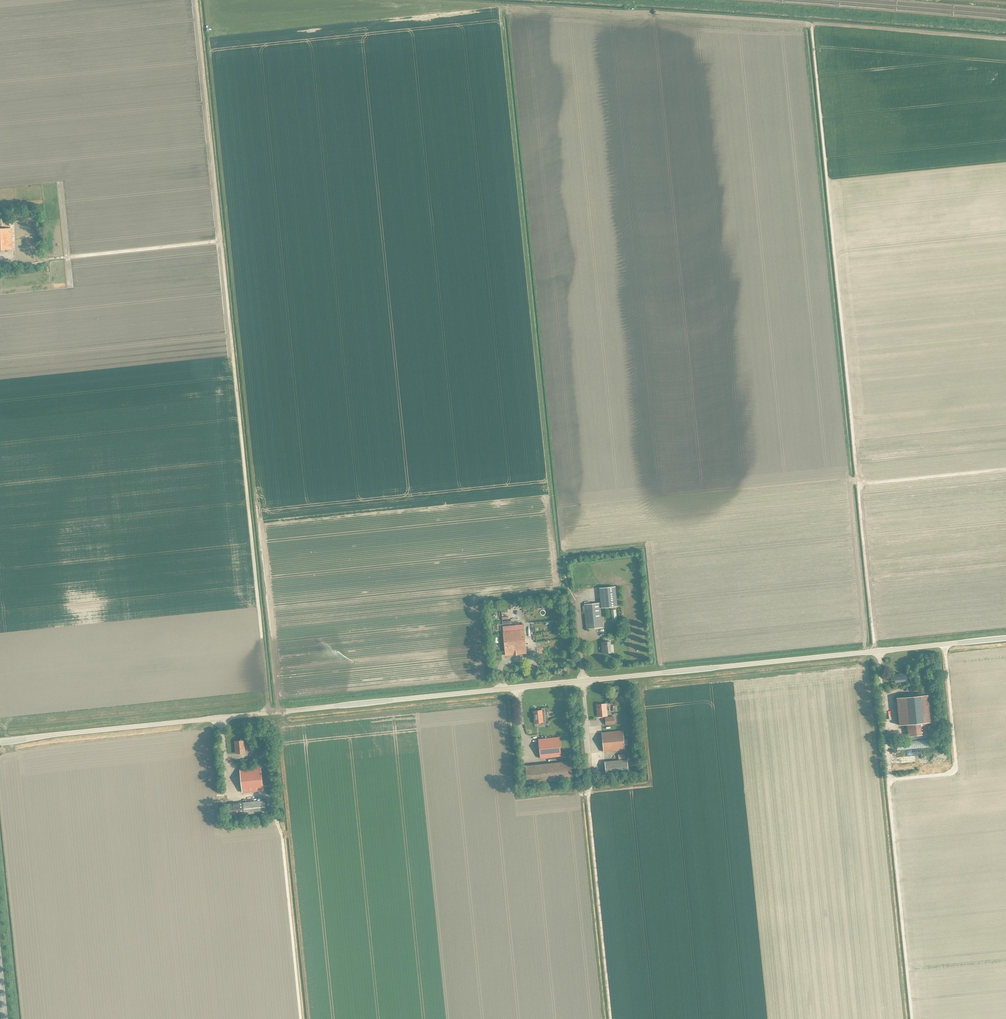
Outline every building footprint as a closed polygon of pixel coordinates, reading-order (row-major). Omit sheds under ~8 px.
[(16,217),(17,233),(31,233),(30,216),(16,217)] [(12,249),(11,228),(0,229),(0,250),(12,249)] [(600,608),(617,606),(615,586),(599,588),(600,603),(584,604),(586,629),(602,627),(600,608)] [(502,629),(505,652),(505,655),(513,654),(513,656),(518,655),(517,653),(522,653),(521,650),(525,649),(523,627),(502,629)] [(602,653),(611,653),(609,641),(601,642),(602,653)] [(893,683),(907,682),(906,674),(893,675),(892,675),(890,675),(890,680),(893,680),(893,683)] [(908,736),(928,734),(927,722),(929,722),(927,695),(896,698),(896,703),(900,702),(903,725),(907,724),(908,736)] [(597,717),(607,716),(605,704),(596,705),(597,717)] [(546,708),(541,708),(541,710),(532,711),(534,723),(542,722),(542,724),(547,724),(546,708)] [(614,717),(604,718),(605,725),(614,724),(614,717)] [(603,752),(624,750),(622,731),(601,733),(603,752)] [(558,737),(538,739),(540,758),(560,756),(558,737)] [(243,740),(234,741),(235,754),(244,753),(243,740)] [(605,774),(628,771),(627,759),(604,762),(605,774)] [(527,784),(572,779),(570,761),(525,766),(527,784)] [(242,793),(262,791),(260,768),(239,769),(242,793)] [(264,800),(243,802),(228,804),(229,816),(265,813),(264,800)]
